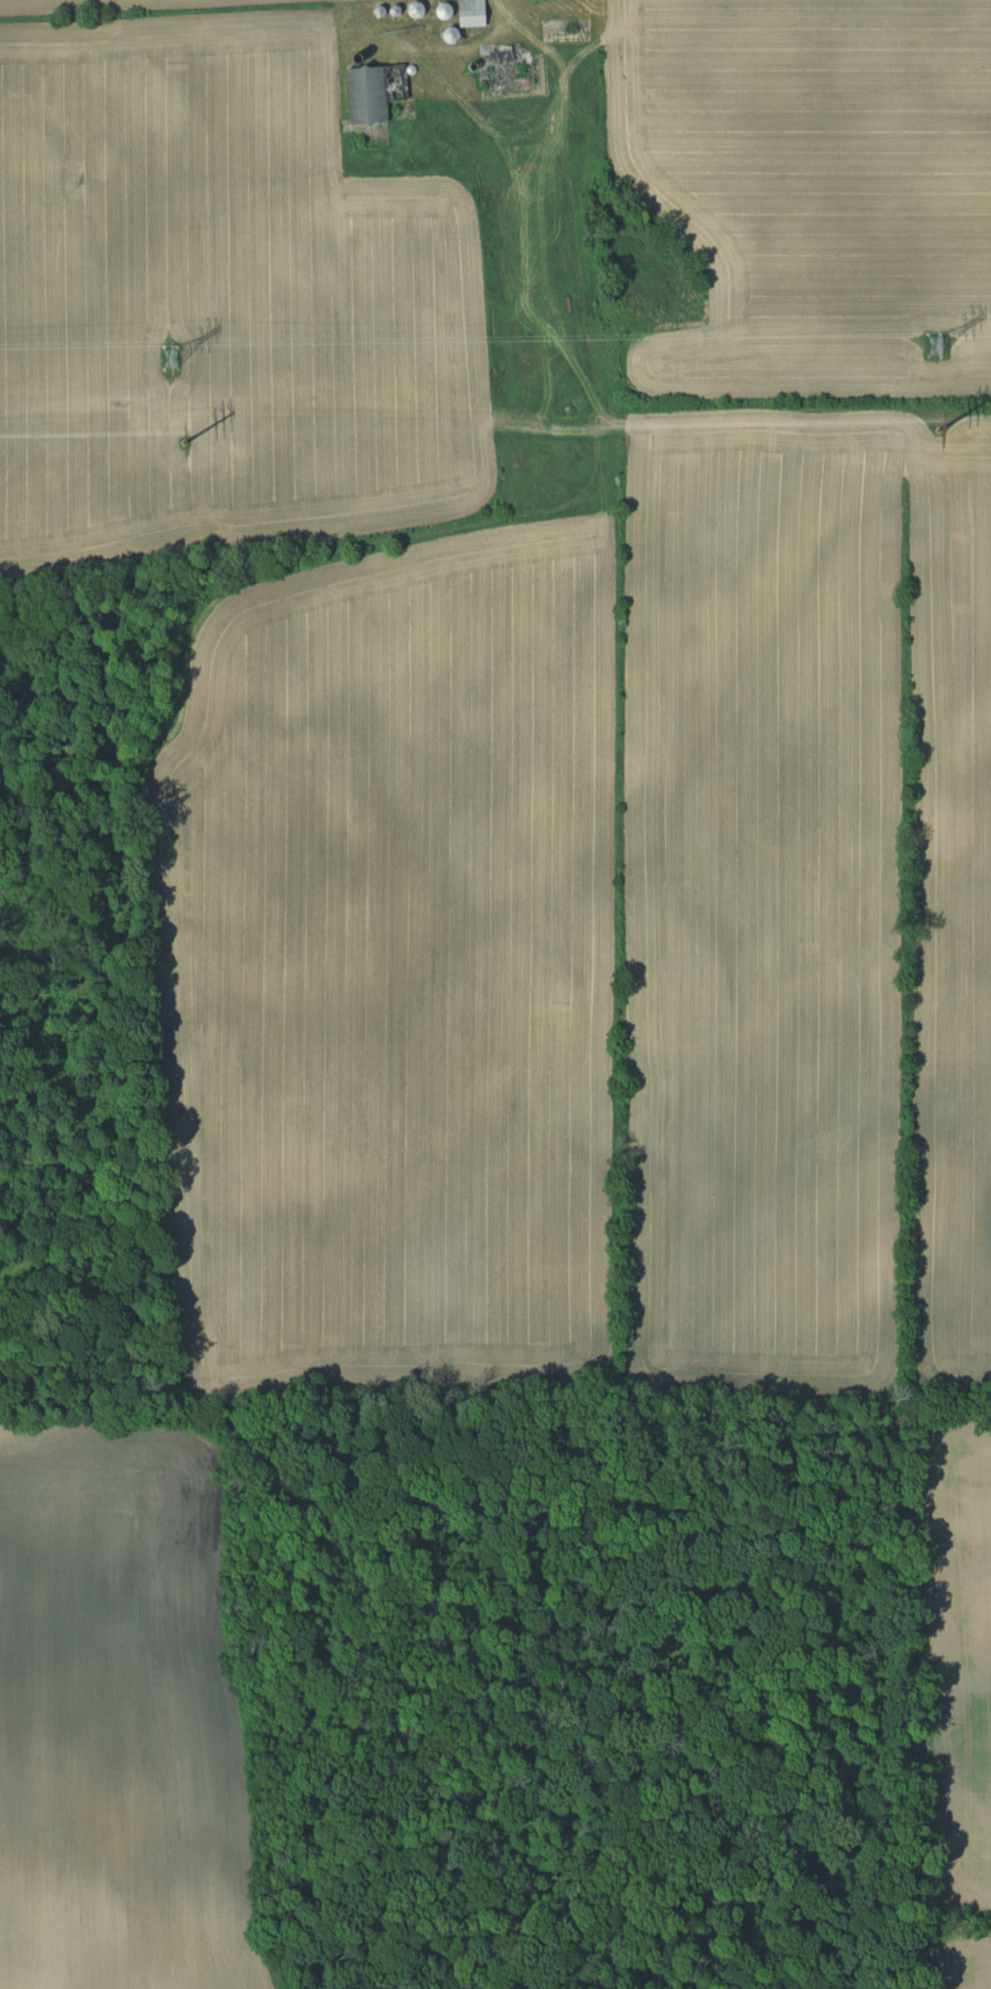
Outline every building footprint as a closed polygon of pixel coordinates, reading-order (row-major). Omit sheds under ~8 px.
[(412,14),(426,16),(428,3),(415,1),(412,14)] [(455,3),(442,3),(442,16),(455,16),(455,3)] [(393,121),(392,99),(411,98),(409,63),(349,66),(352,123),(393,121)]
